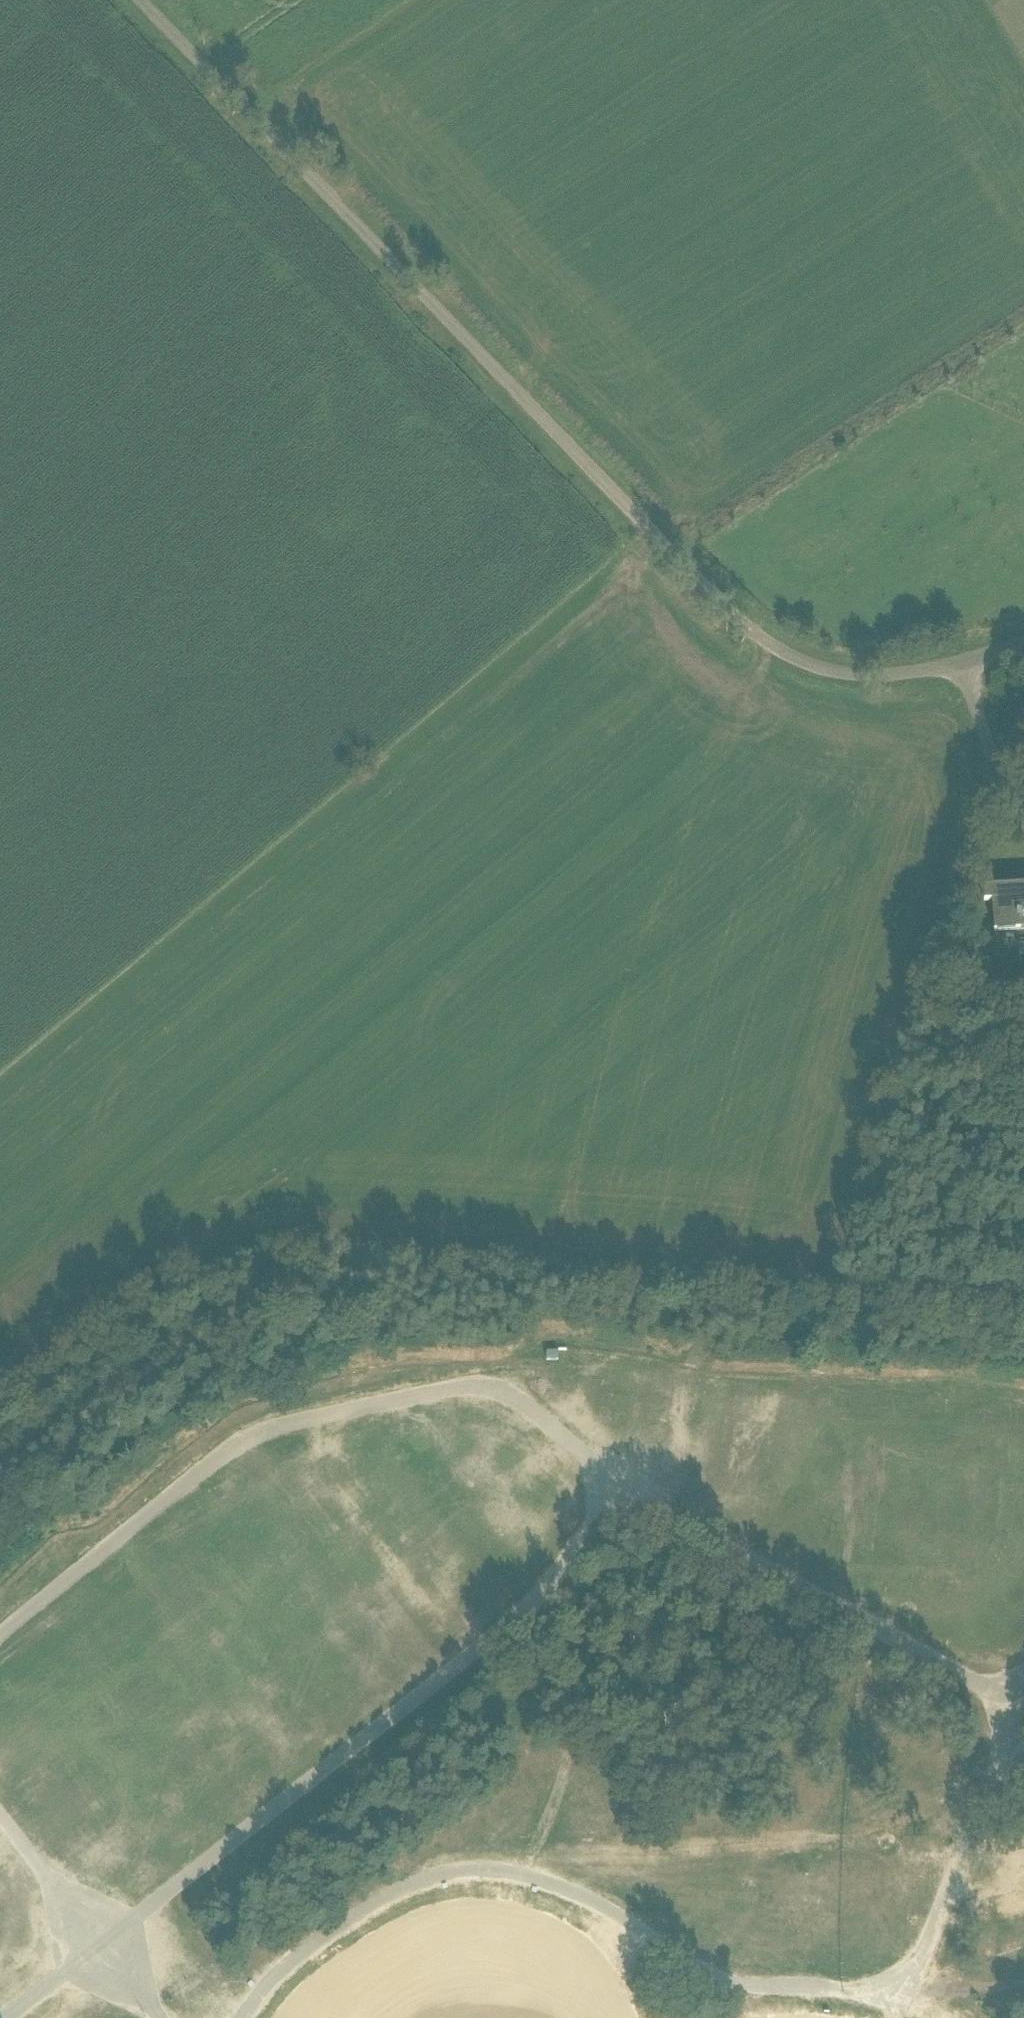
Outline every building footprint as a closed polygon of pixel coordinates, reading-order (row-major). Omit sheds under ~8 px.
[(991,889),(994,933),(998,933),(1023,931),(1023,887),(991,889)]
